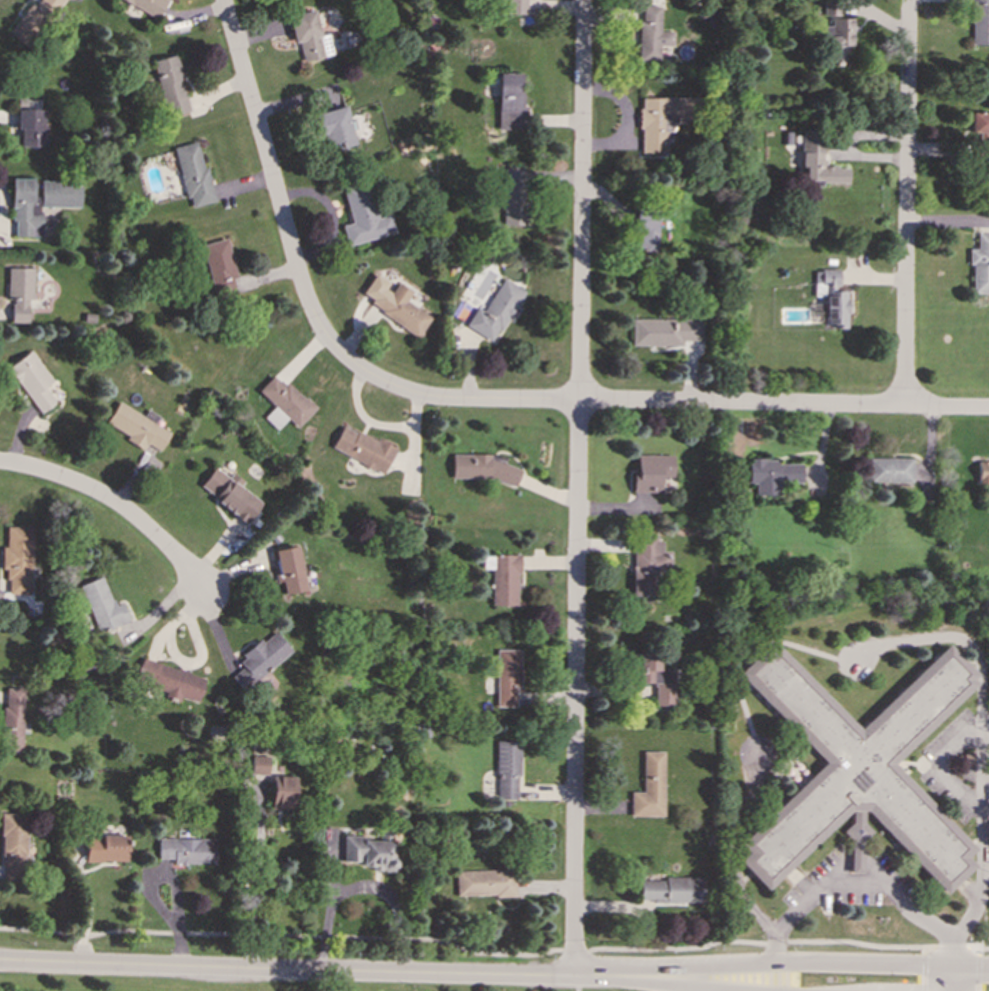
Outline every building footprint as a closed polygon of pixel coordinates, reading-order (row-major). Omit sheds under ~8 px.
[(35,5),(31,2),(8,32),(28,47),(63,0),(39,0),(35,5)] [(156,19),(167,0),(123,0),(156,19)] [(525,0),(507,0),(507,13),(525,14),(525,0)] [(988,45),(988,0),(971,0),(971,45),(988,45)] [(659,5),(639,6),(639,61),(659,61),(659,46),(672,46),(672,31),(660,31),(659,5)] [(328,34),(320,35),(314,10),(290,15),(300,62),(333,55),(328,34)] [(852,18),(831,18),(831,25),(824,25),(825,63),(845,63),(844,46),(852,46),(852,18)] [(188,112),(176,55),(151,60),(164,117),(188,112)] [(524,73),(498,73),(498,130),(524,130),(524,73)] [(639,153),(666,153),(666,131),(675,131),(675,119),(696,119),(696,98),(640,97),(639,153)] [(316,112),(323,150),(357,143),(352,120),(348,121),(346,106),(316,112)] [(44,147),(45,109),(17,109),(17,130),(20,130),(20,146),(44,147)] [(969,112),(968,135),(976,135),(976,156),(988,157),(988,113),(969,112)] [(847,182),(846,167),(823,167),(822,130),(800,131),(800,168),(804,168),(804,182),(847,182)] [(191,207),(213,202),(198,141),(172,147),(185,199),(189,198),(191,207)] [(524,168),(503,167),(501,225),(523,225),(524,168)] [(79,207),(79,181),(39,181),(39,196),(32,196),(32,178),(12,178),(11,236),(40,237),(40,207),(79,207)] [(347,246),(395,233),(390,215),(377,218),(367,182),(342,188),(351,223),(342,225),(347,246)] [(658,214),(637,213),(636,250),(656,250),(658,214)] [(968,264),(972,264),(972,293),(988,293),(988,234),(977,233),(977,248),(969,248),(968,264)] [(211,290),(236,284),(226,239),(201,245),(211,290)] [(32,268),(7,268),(6,299),(12,299),(11,308),(8,308),(8,322),(27,323),(28,300),(32,300),(32,268)] [(839,270),(815,269),(814,284),(824,284),(824,326),(847,326),(847,291),(839,291),(839,270)] [(359,299),(420,334),(430,316),(406,302),(411,292),(393,282),(392,284),(374,273),(359,299)] [(524,291),(502,278),(483,311),(476,307),(465,326),(492,342),(505,319),(511,322),(519,308),(516,306),(524,291)] [(701,340),(701,318),(631,320),(632,346),(683,345),(682,341),(701,340)] [(55,402),(44,386),(52,381),(30,350),(6,368),(40,413),(55,402)] [(283,386),(272,375),(257,391),(297,427),(315,407),(287,381),(283,386)] [(106,423),(128,435),(125,440),(142,449),(145,444),(160,451),(170,431),(116,403),(106,423)] [(395,448),(342,424),(330,449),(384,474),(395,448)] [(452,478),(490,478),(515,486),(520,469),(505,464),(505,456),(499,456),(492,454),(451,455),(452,478)] [(673,477),(673,454),(637,455),(637,467),(632,467),(632,492),(661,492),(661,477),(673,477)] [(911,482),(911,458),(869,457),(868,482),(911,482)] [(802,482),(802,464),(777,464),(777,459),(749,459),(749,483),(756,483),(756,495),(780,495),(780,483),(802,482)] [(978,461),(978,481),(988,481),(988,461),(978,461)] [(261,501),(212,468),(198,489),(247,521),(261,501)] [(32,527),(6,526),(6,548),(2,547),(2,569),(7,569),(7,594),(31,594),(32,527)] [(633,596),(657,596),(657,570),(670,571),(671,552),(660,552),(660,535),(633,534),(633,596)] [(305,591),(297,546),(270,551),(276,582),(282,581),(284,594),(305,591)] [(492,569),(491,605),(517,605),(519,555),(483,554),(483,569),(492,569)] [(79,584),(96,632),(129,621),(122,602),(112,606),(102,576),(79,584)] [(291,651),(275,631),(263,642),(261,639),(236,660),(242,667),(231,677),(243,692),(291,651)] [(766,888),(848,813),(850,812),(850,823),(841,831),(850,840),(848,872),(861,873),(862,841),(870,834),(862,820),(863,809),(942,894),(971,866),(966,856),(973,849),(892,762),(892,761),(973,686),(973,672),(948,644),(857,728),(777,641),(768,646),(740,673),(824,763),(738,842),(744,853),(744,864),(766,888)] [(520,650),(497,649),(497,706),(515,706),(516,688),(520,688),(520,650)] [(673,705),(674,669),(658,669),(658,652),(633,652),(633,683),(656,683),(655,705),(673,705)] [(180,697),(197,702),(205,678),(140,657),(133,681),(180,697)] [(23,688),(6,688),(5,706),(1,706),(0,754),(21,754),(23,688)] [(518,800),(519,741),(498,741),(497,800),(518,800)] [(663,816),(663,751),(642,751),(643,792),(630,792),(630,816),(663,816)] [(250,774),(267,774),(268,756),(251,756),(250,774)] [(295,776),(272,776),(271,809),(294,810),(295,776)] [(25,814),(1,814),(1,880),(25,881),(25,814)] [(126,862),(126,836),(85,836),(85,861),(126,862)] [(394,841),(364,841),(364,836),(343,836),(343,863),(371,863),(371,871),(394,871),(394,841)] [(214,863),(215,839),(158,838),(158,862),(214,863)] [(514,870),(456,871),(456,897),(515,896),(514,870)] [(703,903),(703,878),(640,879),(640,899),(652,899),(652,904),(703,903)]
